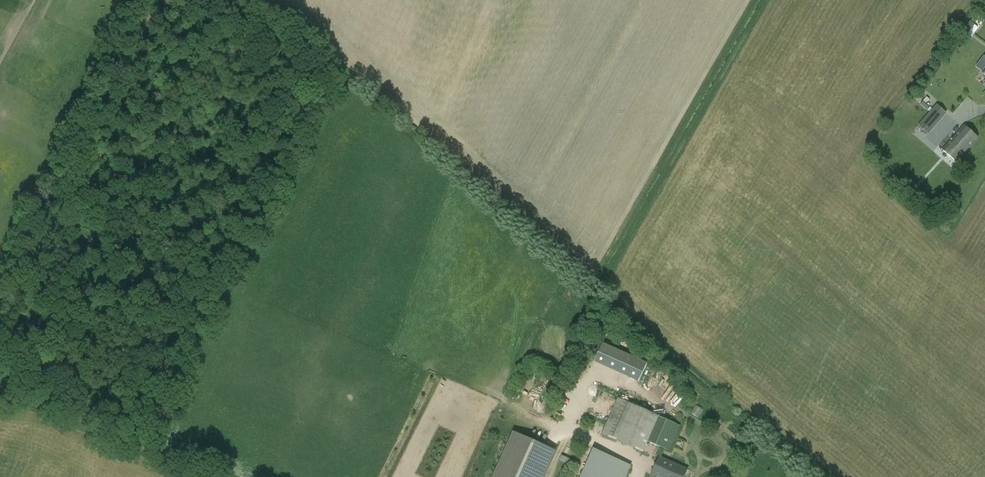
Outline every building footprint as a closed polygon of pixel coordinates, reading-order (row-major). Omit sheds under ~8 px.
[(970,22),(965,28),(973,34),(978,28),(973,24),(970,22)] [(965,28),(960,35),(968,41),(973,34),(965,28)] [(936,105),(931,111),(941,120),(947,114),(936,105)] [(924,119),(919,126),(929,134),(934,128),(924,119)] [(956,162),(978,138),(964,126),(943,151),(956,162)] [(591,363),(639,382),(647,363),(598,344),(591,363)] [(643,449),(659,415),(619,397),(604,431),(643,449)] [(663,418),(652,443),(669,451),(680,426),(663,418)] [(555,452),(512,433),(492,476),(544,476),(555,452)] [(635,467),(596,449),(583,476),(630,476),(635,467)] [(688,468),(661,457),(654,476),(657,476),(685,476),(688,468)]
